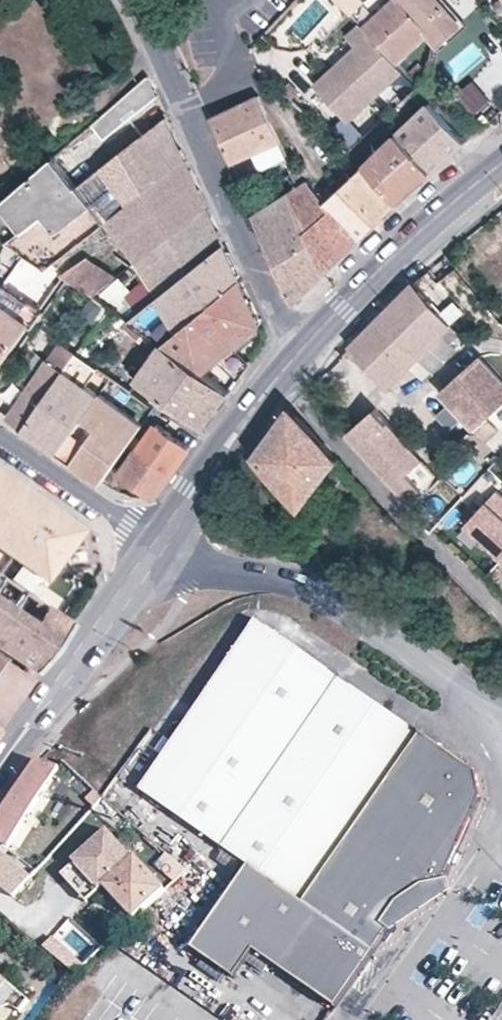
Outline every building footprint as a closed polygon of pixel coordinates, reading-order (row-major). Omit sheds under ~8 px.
[(396,62),(427,33),(438,44),(460,24),(439,0),(393,0),(364,27),(380,45),(339,83),(355,101),(396,62)] [(347,120),(402,69),(396,62),(355,101),(339,83),(380,45),(364,27),(360,24),(348,36),(354,44),(313,84),(347,120)] [(158,97),(149,76),(94,124),(105,138),(158,97)] [(472,79),(460,90),(481,112),(493,101),(472,79)] [(259,94),(210,118),(211,118),(231,163),(253,154),(261,171),(288,157),(259,94)] [(429,103),(397,134),(431,172),(465,142),(429,103)] [(106,223),(187,159),(168,118),(78,187),(55,158),(1,204),(22,232),(7,241),(27,253),(49,267),(49,268),(106,223)] [(397,134),(365,165),(398,200),(402,196),(431,172),(397,134)] [(136,261),(208,205),(187,159),(106,223),(136,261)] [(303,164),(293,169),(298,178),(309,173),(303,164)] [(344,185),(377,220),(398,200),(365,165),(344,185)] [(310,242),(330,267),(362,236),(328,200),(309,179),(301,184),(289,192),(310,242)] [(328,200),(362,236),(377,220),(344,185),(328,200)] [(289,192),(254,215),(293,302),(330,267),(310,242),(289,192)] [(158,297),(226,244),(224,240),(208,205),(136,261),(158,297)] [(130,320),(163,343),(165,344),(202,312),(242,279),(226,244),(158,297),(130,320)] [(94,294),(117,276),(89,258),(62,275),(68,279),(93,294),(94,294)] [(123,272),(101,291),(119,311),(141,292),(123,272)] [(234,346),(262,323),(248,292),(242,279),(202,312),(234,346)] [(450,323),(414,283),(351,346),(352,349),(346,354),(352,360),(358,354),(387,387),(408,367),(417,358),(431,370),(432,371),(456,348),(442,333),(450,323)] [(31,323),(41,309),(5,284),(0,291),(0,302),(31,323)] [(78,315),(96,328),(112,307),(94,294),(93,294),(78,315)] [(31,323),(0,302),(0,368),(31,323)] [(197,367),(204,372),(219,359),(234,346),(202,312),(165,344),(197,367)] [(79,352),(78,354),(96,366),(106,349),(98,343),(104,335),(95,329),(79,352)] [(137,380),(170,404),(197,367),(165,344),(163,343),(137,380)] [(31,387),(10,418),(19,425),(24,428),(78,354),(79,352),(69,346),(66,351),(60,346),(41,373),(31,387)] [(219,359),(240,377),(251,363),(234,346),(219,359)] [(24,428),(58,451),(100,394),(87,385),(99,368),(96,366),(78,354),(24,428)] [(6,369),(31,387),(41,373),(16,355),(6,369)] [(480,355),(440,390),(475,428),(489,415),(501,403),(501,379),(480,355)] [(421,380),(428,374),(431,370),(417,358),(408,367),(421,380)] [(170,404),(204,428),(219,407),(231,391),(204,372),(197,367),(170,404)] [(89,473),(102,482),(132,441),(144,425),(100,394),(58,451),(89,473)] [(289,408),(254,456),(298,507),(336,460),(289,408)] [(411,464),(416,459),(373,411),(347,434),(355,444),(395,489),(399,494),(421,475),(411,464)] [(489,415),(475,428),(487,441),(500,428),(489,415)] [(141,448),(173,471),(191,447),(158,424),(141,448)] [(122,474),(150,494),(159,493),(173,471),(141,448),(122,474)] [(471,458),(452,469),(459,482),(478,472),(471,458)] [(412,506),(435,480),(416,459),(411,464),(421,475),(399,494),(401,495),(412,506)] [(18,480),(0,467),(0,477),(3,479),(0,484),(0,486),(10,493),(18,480)] [(53,504),(18,480),(10,493),(20,500),(24,494),(49,511),(53,504)] [(10,493),(0,486),(0,506),(10,493)] [(470,521),(484,534),(480,537),(501,557),(501,494),(498,491),(470,521)] [(77,520),(53,504),(49,511),(24,494),(20,500),(10,493),(0,506),(0,573),(27,591),(77,520)] [(484,534),(470,521),(467,525),(480,537),(484,534)] [(34,667),(68,619),(27,591),(0,573),(0,644),(25,661),(34,667)] [(475,770),(436,747),(255,621),(138,790),(250,867),(193,946),(235,980),(254,950),(336,1006),(388,930),(451,888),(447,876),(480,801),(475,770)] [(16,695),(29,675),(20,669),(0,656),(0,717),(16,695)] [(20,669),(29,675),(32,670),(34,667),(25,661),(20,669)] [(0,813),(0,844),(2,845),(8,848),(10,845),(54,776),(58,769),(36,761),(0,813)] [(64,780),(54,776),(10,845),(19,851),(64,780)] [(103,885),(132,859),(105,830),(72,860),(74,862),(98,889),(103,885)] [(0,847),(0,860),(3,856),(9,850),(8,848),(2,845),(0,847)] [(162,852),(153,866),(175,881),(184,868),(162,852)] [(0,860),(0,887),(12,897),(36,871),(23,860),(16,867),(3,856),(0,860)] [(132,919),(164,890),(134,857),(132,859),(103,885),(132,919)] [(98,889),(74,862),(61,873),(85,901),(98,889)] [(51,938),(43,948),(73,973),(83,964),(51,938)] [(17,1014),(28,1000),(0,977),(0,997),(17,1014)] [(492,1019),(501,1019),(501,1004),(492,1019)]
